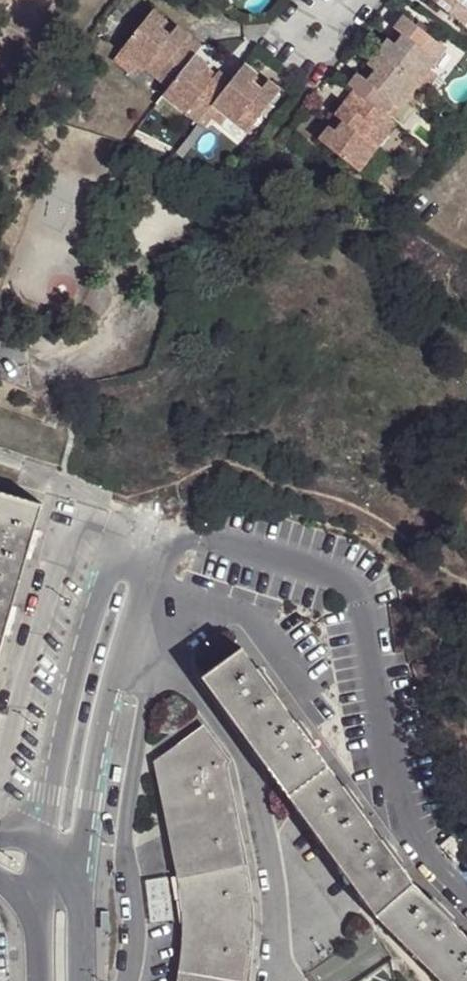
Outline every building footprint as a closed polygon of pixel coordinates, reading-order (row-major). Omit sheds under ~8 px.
[(466,22),(466,0),(440,0),(466,22)] [(179,89),(207,53),(214,44),(189,25),(183,32),(175,26),(181,19),(168,8),(133,51),(179,89)] [(393,35),(383,48),(423,82),(433,89),(438,94),(450,79),(435,68),(452,47),(409,13),(400,24),(409,31),(400,41),(393,35)] [(353,81),(360,88),(396,117),(411,98),(420,105),(433,89),(423,82),(383,48),(372,61),(380,68),(372,76),(363,70),(353,81)] [(220,63),(207,53),(179,89),(174,95),(208,122),(222,106),(241,80),(230,71),(223,78),(215,71),(220,63)] [(256,62),(241,80),(222,106),(255,131),(290,88),(277,78),(271,87),(263,80),(268,72),(256,62)] [(396,117),(360,88),(340,111),(349,118),(342,128),(336,122),(324,135),(365,168),(403,122),(396,117)] [(43,508),(0,494),(0,652),(43,508)] [(414,885),(241,648),(201,677),(376,914),(442,980),(466,980),(466,938),(414,885)] [(162,759),(184,874),(243,862),(241,853),(229,850),(226,830),(235,824),(231,804),(220,802),(216,781),(225,774),(223,765),(226,762),(201,729),(175,749),(162,759)] [(231,804),(225,774),(216,781),(220,802),(231,804)] [(241,853),(235,824),(226,830),(229,850),(241,853)] [(184,874),(189,913),(189,941),(188,965),(185,980),(245,980),(247,970),(238,965),(238,943),(248,939),(248,908),(238,905),(236,883),(246,878),(243,862),(184,874)] [(248,908),(246,878),(236,883),(238,905),(248,908)] [(247,970),(248,939),(238,943),(238,965),(247,970)]
